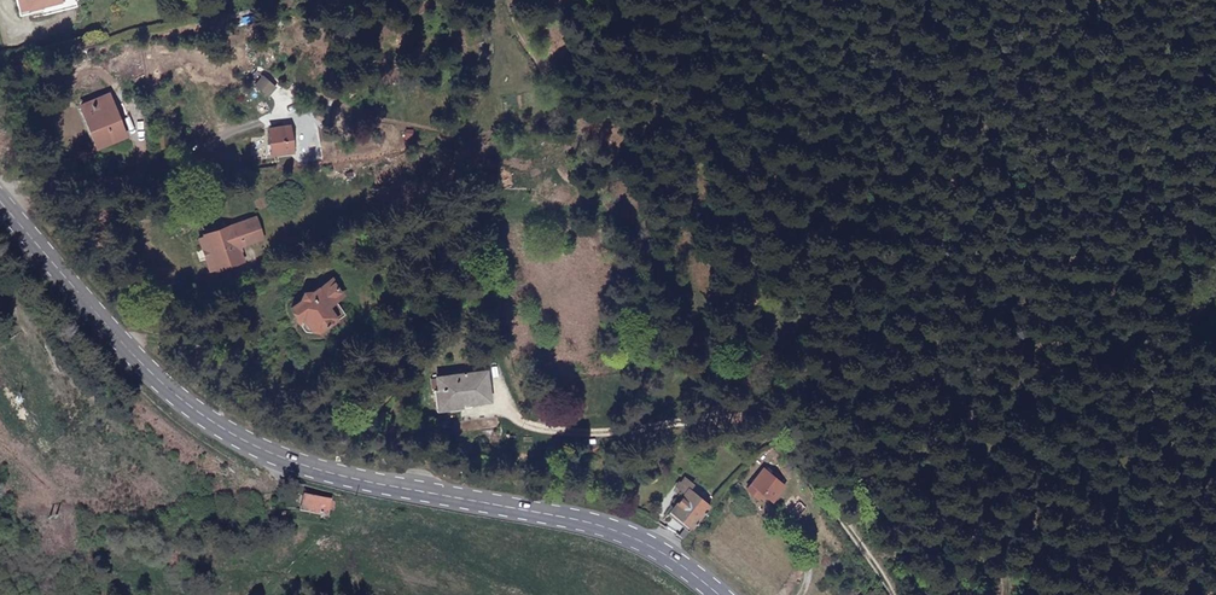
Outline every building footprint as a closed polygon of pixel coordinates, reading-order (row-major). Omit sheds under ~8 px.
[(124,133),(108,95),(81,107),(97,142),(124,133)] [(289,125),(268,128),(271,153),(292,151),(289,125)] [(259,238),(252,218),(203,236),(203,238),(197,240),(209,271),(215,269),(216,271),(242,260),(238,247),(259,238)] [(340,294),(330,279),(310,292),(306,290),(302,292),(303,294),(300,297),(302,299),(289,307),(299,322),(298,327),(302,331),(317,333),(317,330),(326,322),(328,325),(343,314),(333,299),(340,294)] [(478,371),(426,379),(428,391),(432,391),(433,402),(449,400),(451,407),(483,402),(478,371)] [(412,453),(423,457),(430,441),(417,436),(412,453)] [(769,468),(765,465),(747,489),(756,498),(763,491),(772,499),(782,483),(767,472),(769,468)] [(268,487),(272,482),(257,475),(255,480),(268,487)] [(690,526),(707,505),(688,489),(693,483),(685,475),(676,486),(683,493),(670,509),(690,526)] [(331,501),(304,495),(301,510),(328,516),(331,501)] [(666,514),(686,531),(690,526),(670,509),(666,514)]
